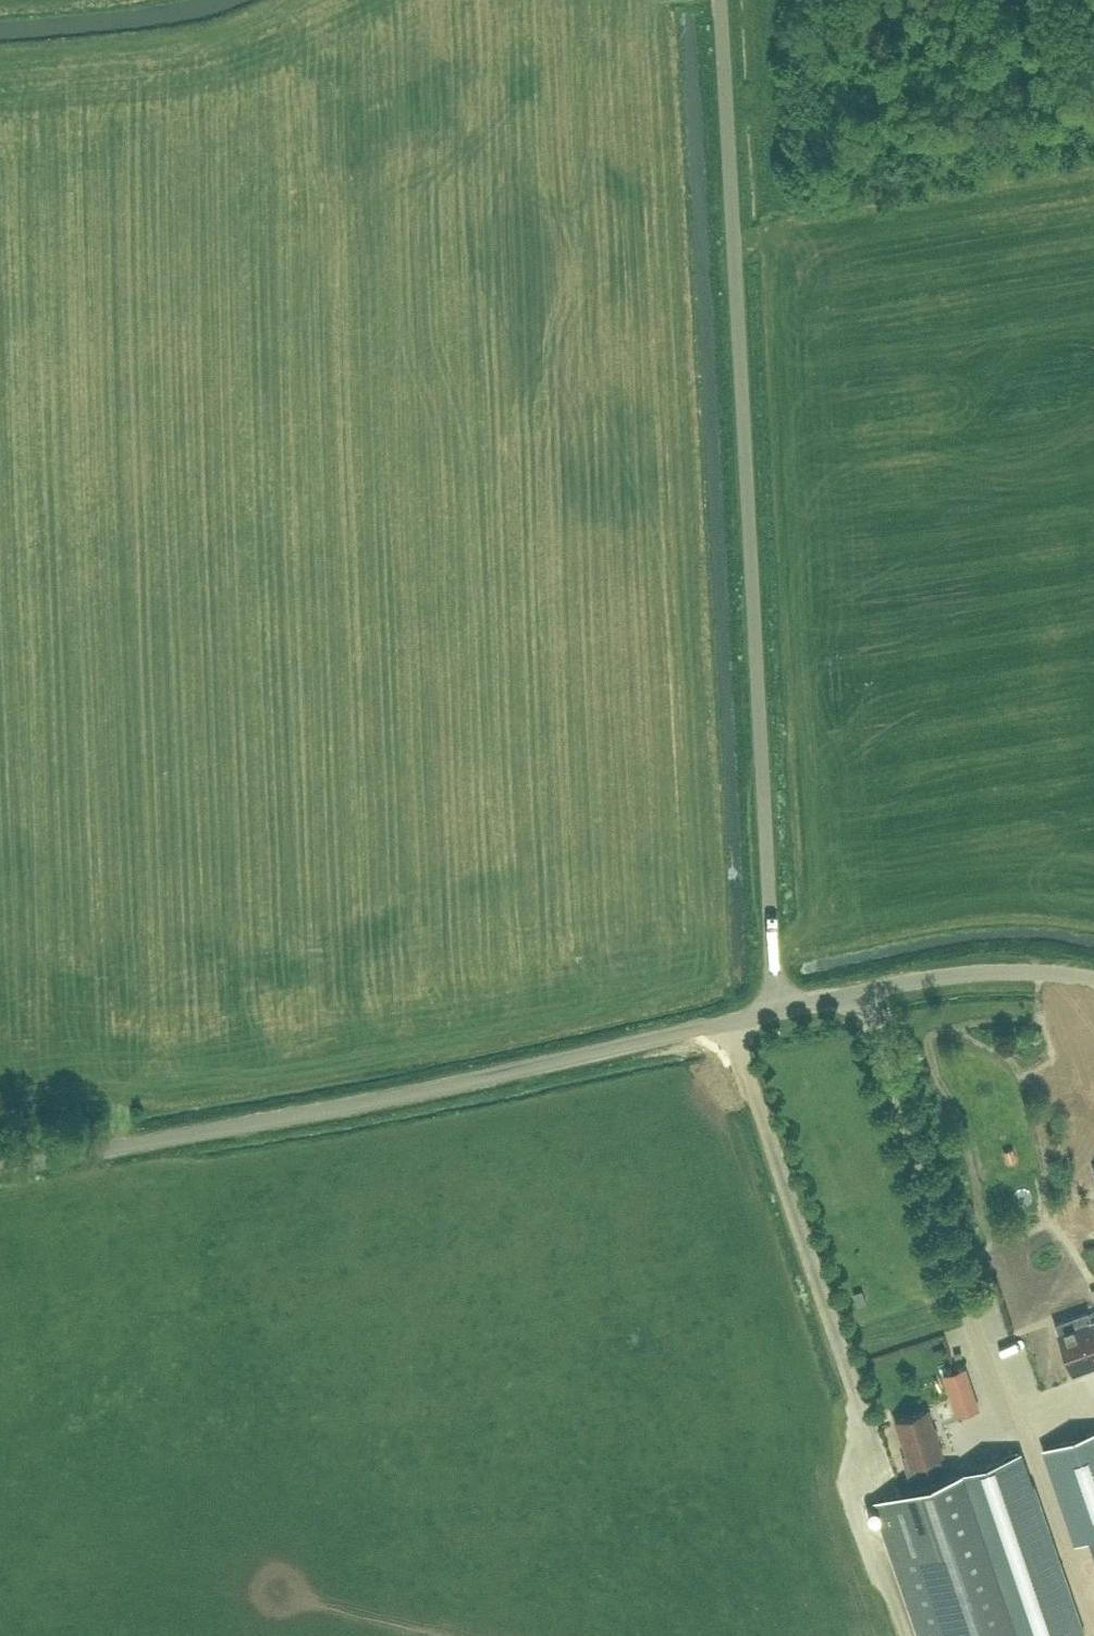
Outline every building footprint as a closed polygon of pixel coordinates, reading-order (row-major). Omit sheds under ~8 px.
[(1087,1315),(1077,1319),(1075,1313),(1043,1325),(1064,1382),(1093,1372),(1093,1313),(1087,1315)] [(970,1411),(978,1408),(973,1392),(964,1394),(970,1411)] [(938,1474),(932,1457),(943,1454),(928,1408),(895,1419),(909,1464),(905,1465),(911,1483),(938,1474)] [(1043,1447),(1075,1542),(1090,1537),(1093,1549),(1093,1430),(1043,1447)] [(1080,1635),(1082,1635),(1031,1483),(1029,1484),(1018,1451),(875,1500),(921,1635),(1078,1635),(1080,1635)]
